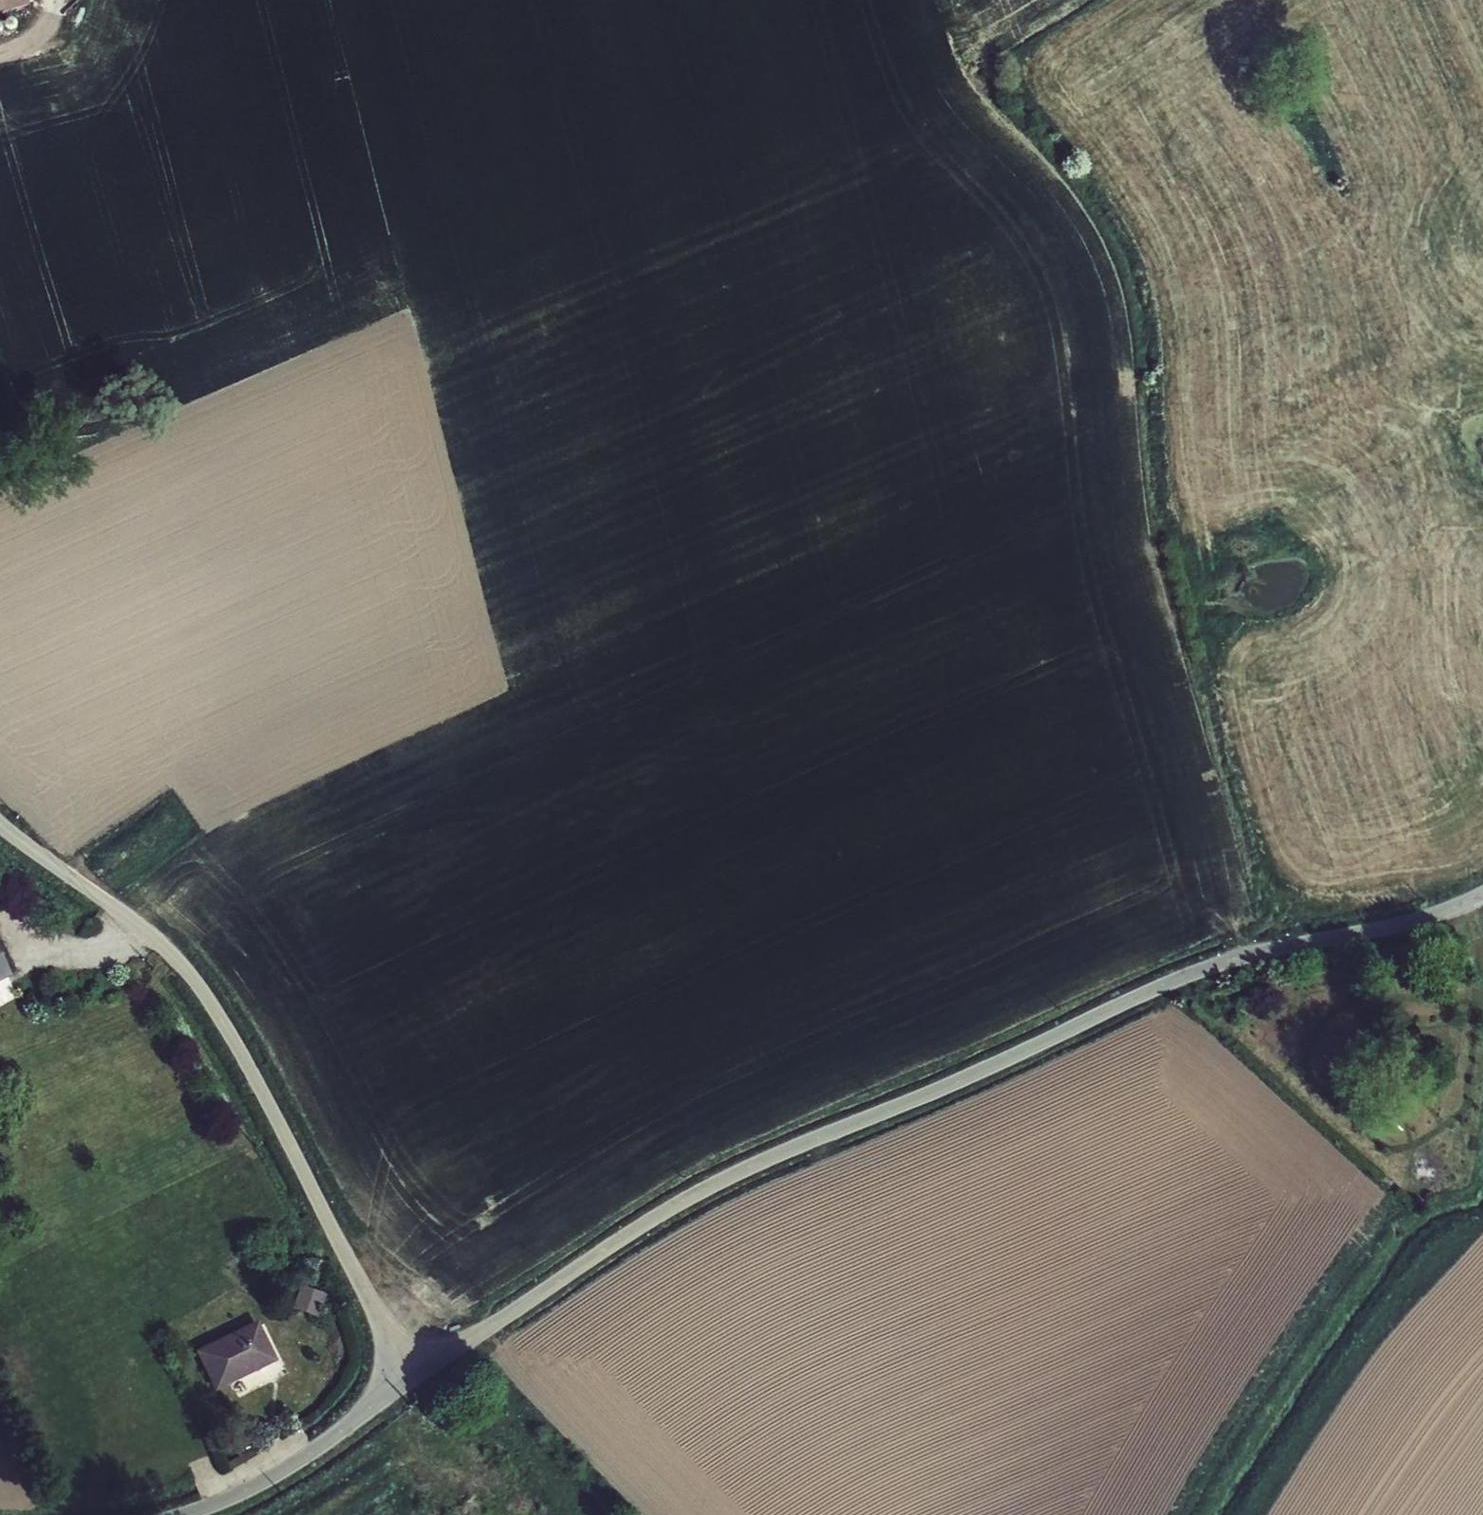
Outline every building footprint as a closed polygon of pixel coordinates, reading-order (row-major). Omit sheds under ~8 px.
[(22,11),(19,0),(0,0),(0,17),(22,11)] [(0,945),(0,980),(14,973),(0,945)] [(285,1349),(269,1316),(215,1342),(231,1374),(285,1349)]
